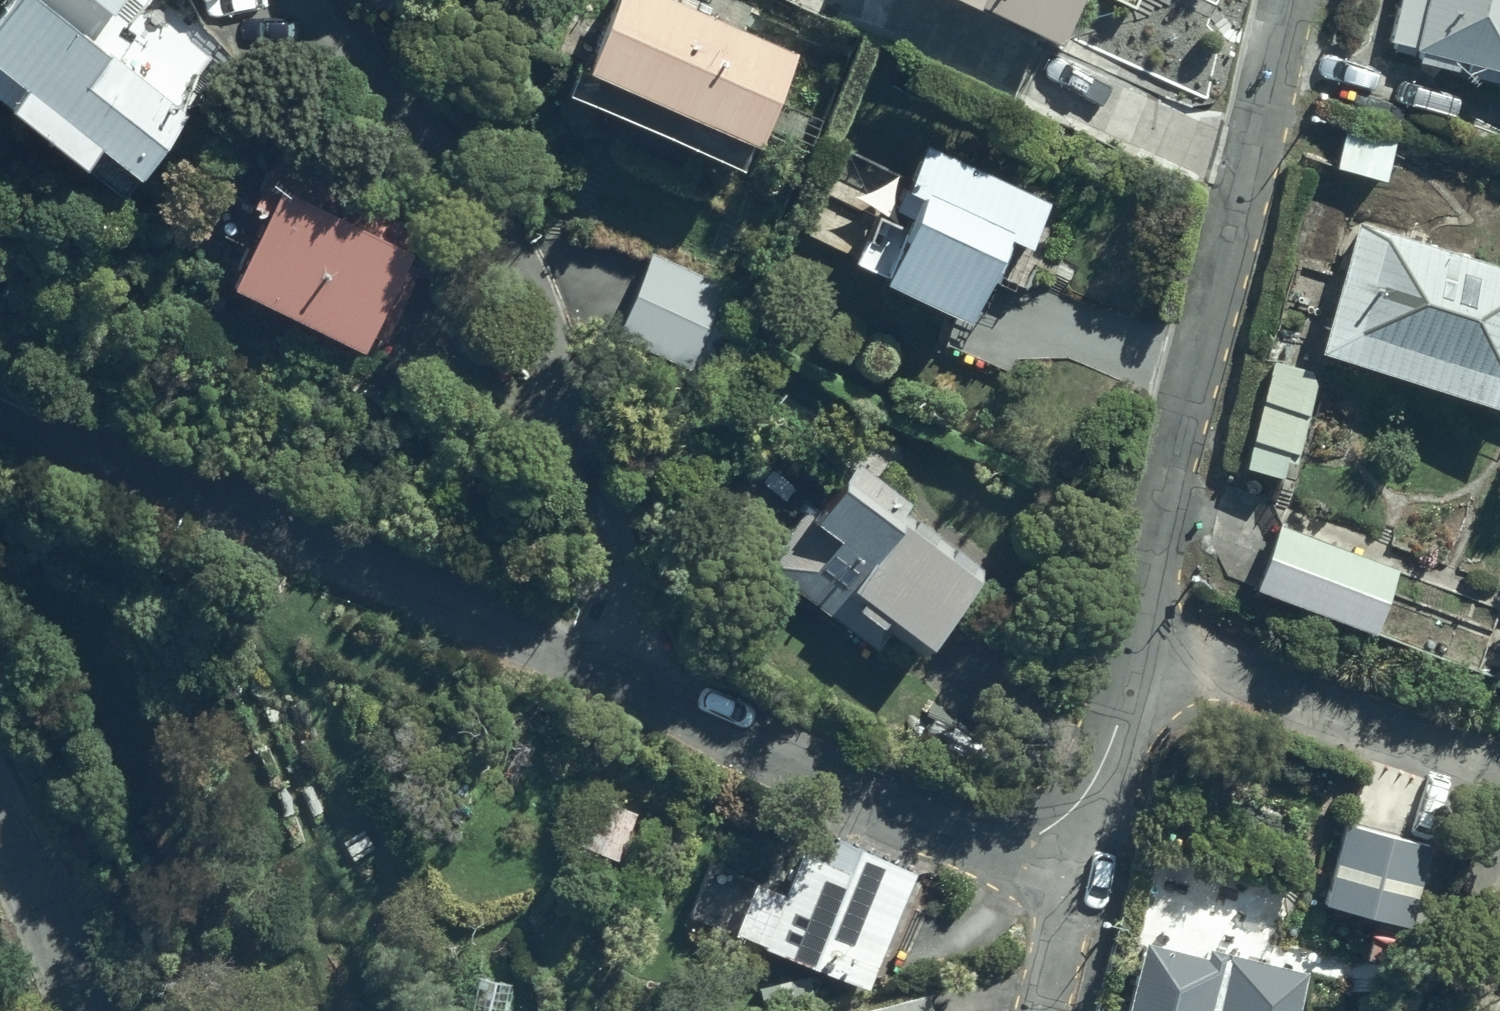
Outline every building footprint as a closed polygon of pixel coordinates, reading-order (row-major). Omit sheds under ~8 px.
[(111,178),(131,162),(125,155),(180,108),(170,102),(222,56),(157,11),(151,19),(145,14),(155,0),(0,0),(0,87),(111,178)] [(682,0),(601,0),(574,51),(742,126),(784,43),(682,0)] [(1047,29),(1061,0),(986,0),(1047,29)] [(1382,29),(1390,30),(1388,39),(1409,41),(1410,33),(1499,48),(1499,0),(1390,0),(1382,29)] [(1045,191),(920,130),(898,171),(909,177),(893,209),(869,196),(858,219),(862,221),(851,242),(958,295),(978,254),(990,260),(1008,225),(1024,233),(1045,191)] [(259,152),(241,184),(255,192),(221,258),(352,324),(358,313),(379,324),(429,220),(286,153),(280,163),(259,152)] [(1499,386),(1499,250),(1354,209),(1313,334),(1499,386)] [(649,245),(613,319),(693,357),(700,342),(710,346),(725,315),(709,307),(722,280),(649,245)] [(1314,366),(1270,353),(1239,456),(1277,466),(1284,441),(1291,443),(1314,366)] [(924,655),(972,589),(927,556),(933,547),(910,531),(904,540),(891,531),(903,515),(866,489),(845,474),(753,587),(769,599),(815,632),(841,597),(856,607),(848,618),(872,635),(880,624),(924,655)] [(1390,558),(1269,514),(1247,575),(1367,619),(1390,558)] [(583,778),(578,790),(564,828),(616,848),(635,798),(583,778)] [(1425,836),(1340,819),(1319,898),(1410,916),(1425,836)] [(782,880),(758,873),(736,926),(865,976),(911,859),(830,827),(823,844),(799,835),(782,880)] [(1140,926),(1117,1010),(1285,1010),(1300,953),(1202,928),(1199,939),(1140,926)] [(808,1008),(809,1010),(928,1010),(921,985),(808,1008)] [(1495,996),(1489,1010),(1499,1010),(1499,994),(1495,996)]
